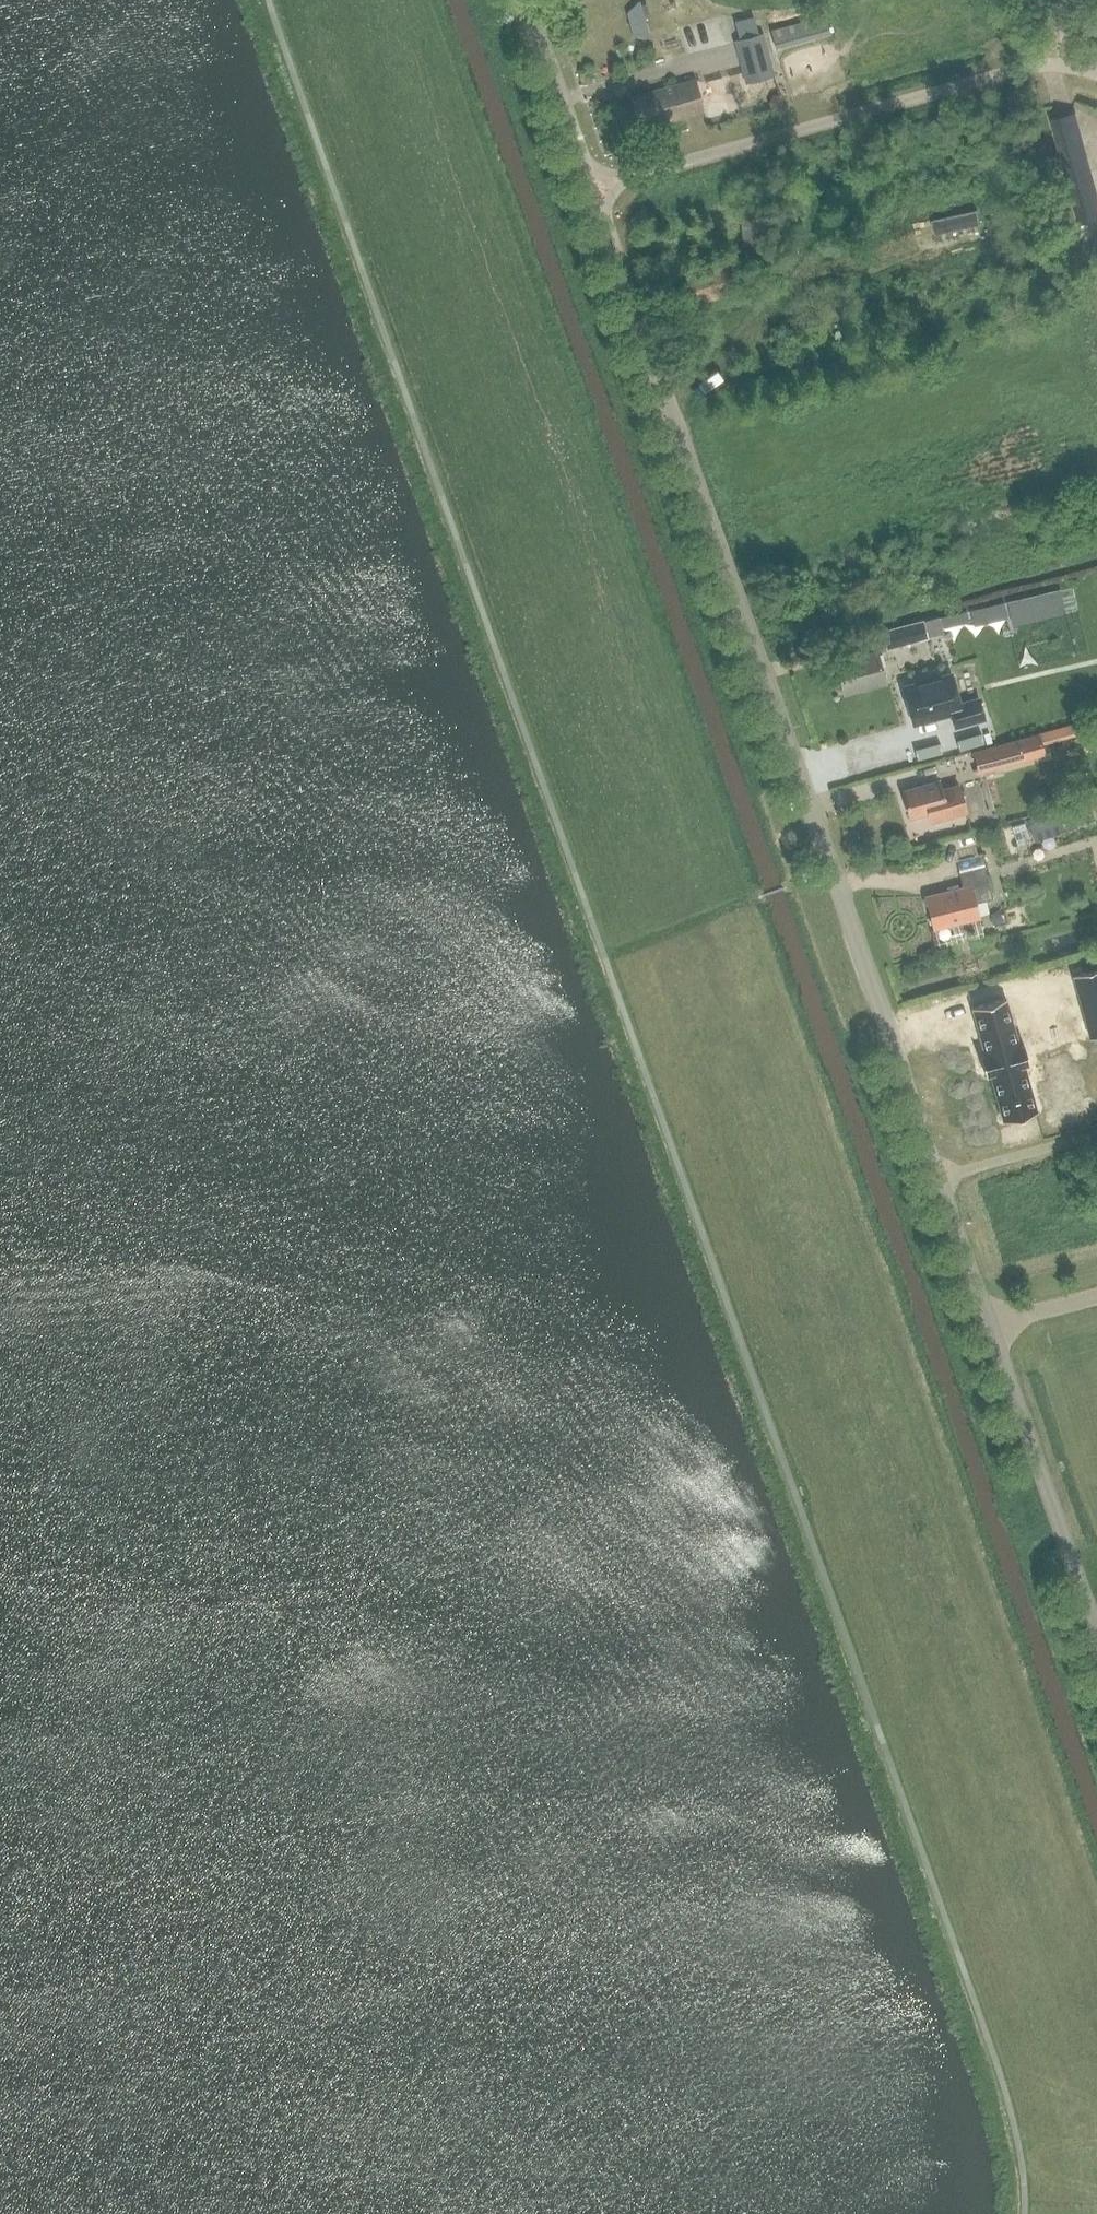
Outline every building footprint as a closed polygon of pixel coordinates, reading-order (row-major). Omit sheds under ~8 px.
[(640,1),(626,14),(632,34),(650,39),(640,1)] [(776,50),(831,35),(825,16),(771,31),(776,50)] [(739,41),(733,42),(745,85),(775,77),(764,34),(759,36),(739,41)] [(696,79),(675,85),(629,96),(636,122),(644,120),(646,127),(705,112),(696,79)] [(781,94),(771,96),(774,107),(784,104),(781,94)] [(1073,114),(1046,121),(1051,140),(1053,147),(1080,140),(1078,133),(1073,114)] [(1061,175),(1075,226),(1096,220),(1096,204),(1088,168),(1061,175)] [(763,207),(742,210),(746,241),(767,238),(763,207)] [(977,212),(934,221),(937,236),(980,227),(977,212)] [(923,620),(882,631),(887,649),(928,638),(923,620)] [(836,664),(845,697),(887,686),(877,653),(836,664)] [(951,675),(904,689),(914,724),(951,714),(955,728),(984,719),(980,704),(961,710),(951,675)] [(1039,732),(974,750),(980,771),(1045,752),(1039,732)] [(963,786),(937,793),(935,784),(904,792),(910,818),(931,813),(933,822),(969,813),(963,786)] [(993,899),(985,866),(960,873),(963,887),(926,897),(934,929),(980,918),(976,903),(993,899)] [(1072,975),(1089,1038),(1096,1036),(1096,968),(1072,975)] [(1005,999),(972,1008),(984,1054),(983,1055),(980,1055),(985,1076),(989,1075),(990,1075),(1002,1123),(1038,1113),(1025,1068),(1031,1066),(1025,1044),(1019,1046),(1005,999)]
